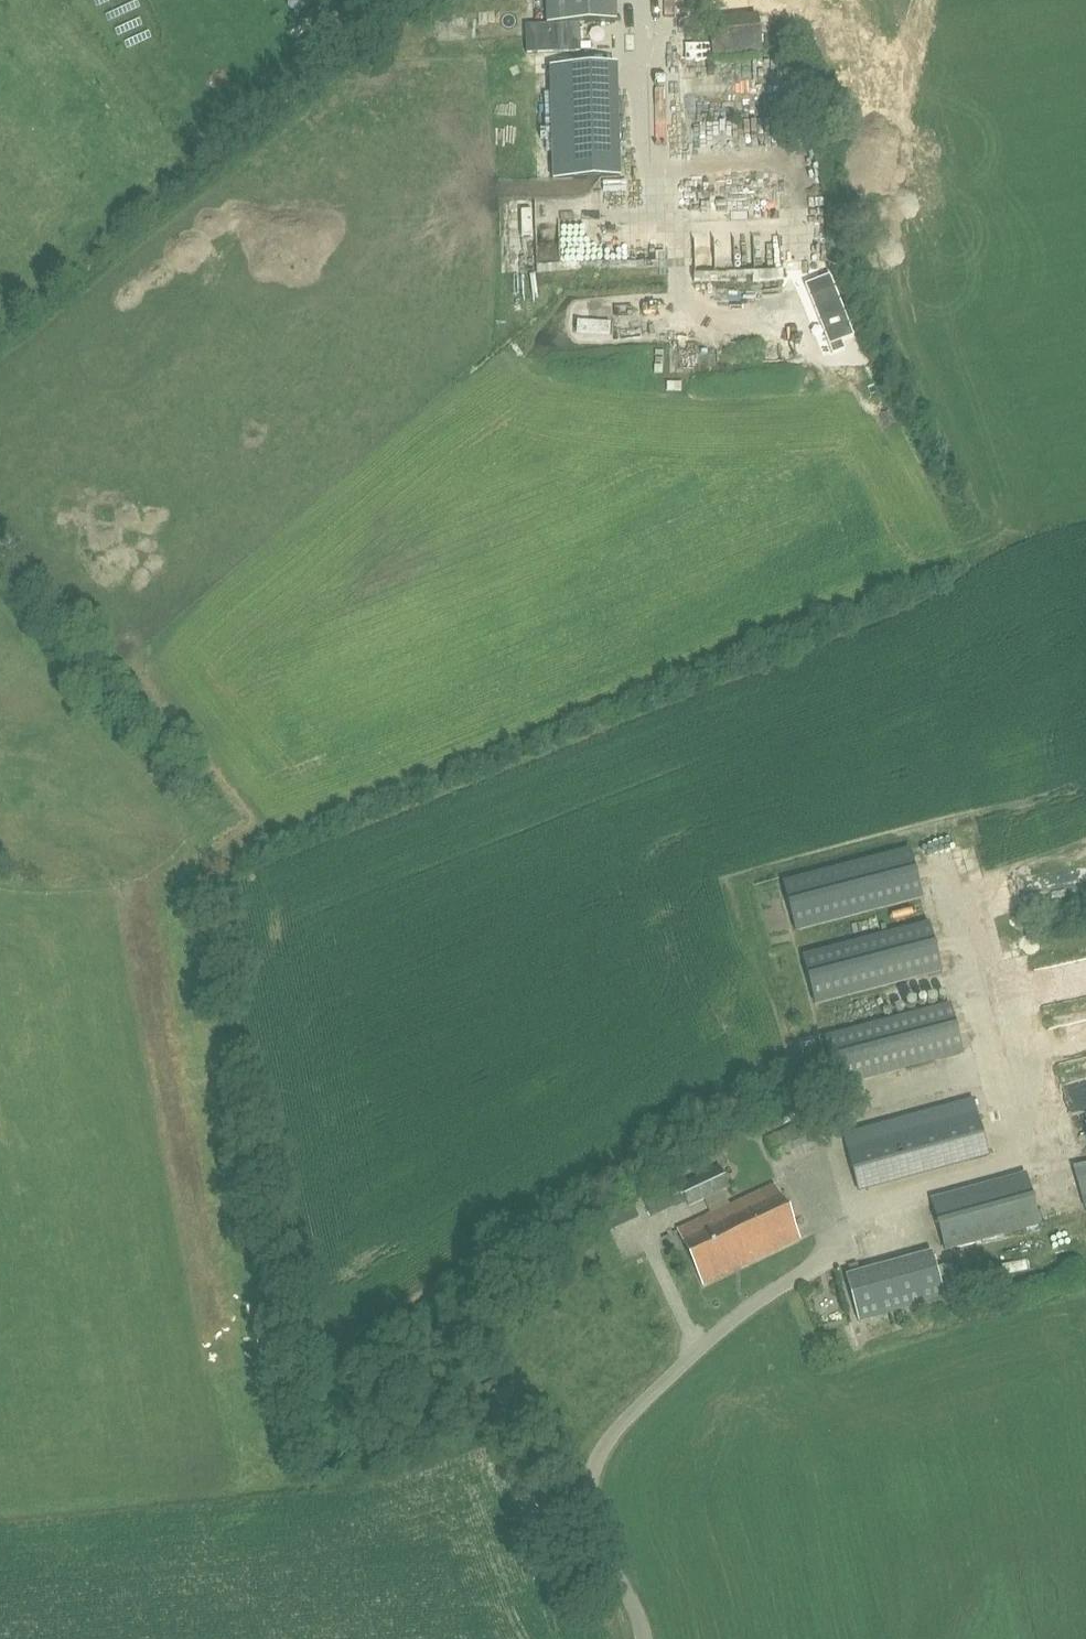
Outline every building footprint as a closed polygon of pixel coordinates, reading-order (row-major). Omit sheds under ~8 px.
[(546,24),(617,22),(617,0),(545,0),(546,24)] [(465,15),(466,39),(526,37),(525,13),(465,15)] [(548,67),(549,99),(597,97),(600,178),(619,177),(615,65),(548,67)] [(597,97),(549,99),(552,179),(600,178),(597,97)] [(921,897),(909,849),(782,881),(794,929),(921,897)] [(803,958),(816,1005),(942,972),(929,924),(803,958)] [(841,1088),(962,1056),(951,1006),(829,1038),(841,1088)] [(902,1103),(925,1098),(924,1090),(900,1095),(902,1103)] [(977,1113),(847,1149),(859,1191),(988,1155),(977,1113)] [(671,1181),(641,1195),(652,1219),(686,1203),(688,1207),(703,1200),(723,1191),(729,1188),(719,1166),(683,1183),(678,1172),(668,1176),(671,1181)] [(946,1250),(1041,1224),(1027,1175),(933,1201),(946,1250)] [(741,1241),(750,1260),(797,1238),(773,1186),(740,1202),(755,1234),(741,1241)] [(703,1282),(750,1260),(741,1241),(755,1234),(740,1202),(731,1206),(711,1215),(679,1230),(703,1282)] [(911,1259),(923,1303),(946,1296),(933,1252),(911,1259)] [(923,1303),(911,1259),(846,1276),(859,1321),(923,1303)]
